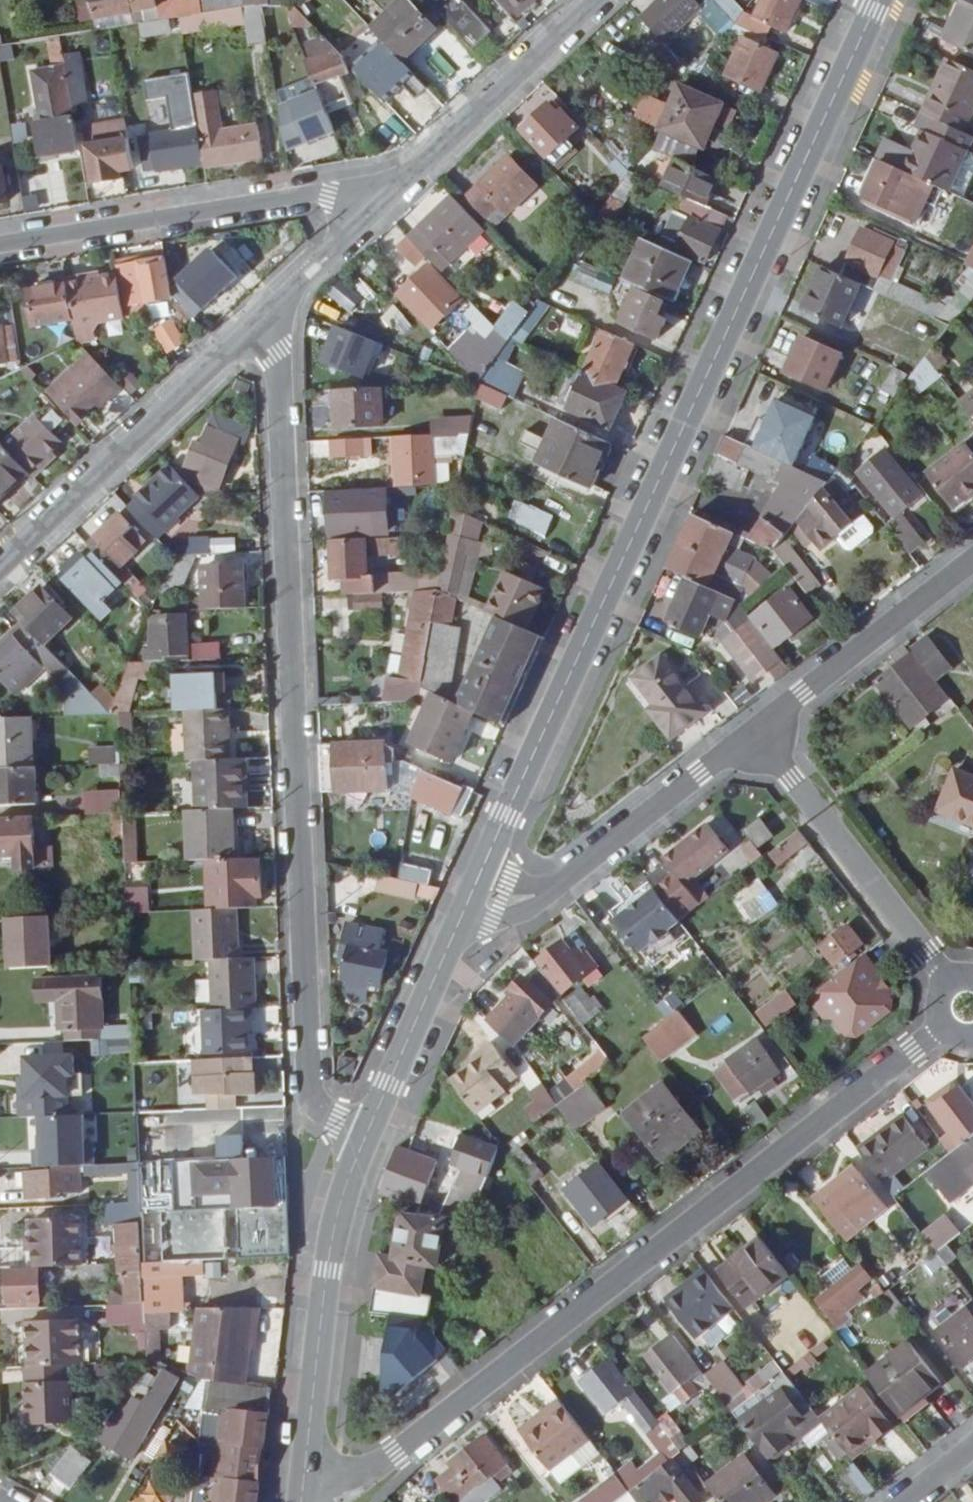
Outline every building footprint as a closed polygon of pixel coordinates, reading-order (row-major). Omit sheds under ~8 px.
[(96,19),(145,11),(147,23),(161,21),(158,0),(93,0),(96,19)] [(161,21),(170,19),(181,18),(205,14),(202,0),(191,0),(174,2),(173,0),(158,0),(161,21)] [(247,7),(245,0),(202,0),(205,14),(247,7)] [(374,29),(404,61),(437,30),(410,0),(406,0),(374,29)] [(474,49),(492,32),(462,0),(428,0),(474,49)] [(518,14),(526,7),(528,9),(537,0),(504,0),(518,14)] [(695,0),(661,0),(640,19),(664,44),(702,7),(695,0)] [(735,25),(742,15),(744,13),(732,0),(716,0),(713,3),(735,25)] [(755,18),(785,32),(800,0),(763,0),(755,18)] [(297,6),(296,6),(309,20),(318,11),(308,1),(297,6)] [(964,1),(946,42),(972,55),(972,5),(964,1)] [(266,28),(314,26),(309,20),(296,6),(295,6),(268,7),(263,7),(266,28)] [(266,28),(263,7),(247,7),(205,14),(181,18),(183,34),(247,23),(251,46),(269,43),(266,28)] [(735,25),(744,30),(759,37),(764,26),(742,15),(735,25)] [(147,23),(141,24),(144,39),(173,34),(170,19),(161,21),(147,23)] [(735,25),(729,34),(740,39),(744,30),(735,25)] [(98,31),(66,36),(70,55),(112,47),(109,29),(98,31)] [(61,37),(48,39),(53,65),(66,63),(61,37)] [(343,56),(326,38),(309,44),(314,60),(309,62),(318,86),(356,70),(343,56)] [(778,54),(744,39),(728,75),(731,77),(762,91),(778,54)] [(972,112),(972,71),(951,61),(934,98),(931,97),(923,115),(931,118),(963,133),(972,112)] [(728,73),(708,64),(697,79),(725,91),(731,77),(728,75),(728,73)] [(81,151),(72,97),(56,100),(51,71),(35,74),(41,115),(35,116),(42,158),(81,151)] [(689,91),(680,87),(661,130),(666,123),(689,91)] [(724,106),(689,91),(666,123),(708,142),(724,106)] [(322,92),(280,108),(288,150),(337,132),(322,92)] [(199,127),(205,164),(206,169),(265,159),(259,125),(224,131),(216,93),(194,97),(199,127)] [(564,144),(581,128),(564,111),(560,115),(552,105),(524,132),(549,159),(558,168),(572,153),(564,144)] [(963,133),(931,118),(923,115),(916,128),(923,131),(913,153),(891,143),(882,163),(904,172),(914,177),(915,177),(944,191),(949,193),(967,151),(972,140),(972,138),(963,133)] [(85,128),(95,183),(123,179),(121,171),(133,169),(125,121),(85,128)] [(708,142),(666,123),(661,130),(705,149),(708,142)] [(143,174),(205,164),(199,127),(137,138),(143,174)] [(967,151),(949,193),(964,200),(972,180),(972,154),(967,151)] [(496,226),(520,202),(531,191),(537,186),(510,158),(469,198),(496,226)] [(665,189),(698,204),(707,208),(719,180),(677,161),(665,189)] [(904,172),(882,163),(866,198),(898,213),(905,198),(911,201),(914,194),(908,191),(915,177),(914,177),(904,172)] [(0,166),(0,203),(10,201),(4,166),(0,166)] [(630,173),(613,197),(625,202),(638,177),(630,173)] [(937,206),(944,191),(915,177),(908,191),(914,194),(911,201),(905,198),(898,213),(918,222),(927,202),(937,206)] [(625,202),(613,197),(598,218),(613,225),(625,202)] [(411,240),(414,244),(427,257),(440,271),(485,231),(454,199),(411,240)] [(698,204),(686,231),(715,244),(727,218),(707,208),(698,204)] [(665,250),(680,256),(681,254),(705,265),(715,244),(686,231),(676,226),(665,250)] [(864,232),(842,277),(861,286),(885,297),(891,285),(890,284),(903,255),(905,256),(910,246),(878,231),(875,237),(864,232)] [(416,268),(427,257),(414,244),(411,240),(400,250),(416,268)] [(680,256),(665,250),(644,240),(626,280),(674,303),(692,262),(680,256)] [(891,285),(885,297),(893,301),(917,250),(910,246),(905,256),(903,255),(890,284),(891,285)] [(119,275),(126,306),(150,302),(173,298),(172,293),(167,259),(118,268),(119,275)] [(207,277),(196,266),(179,282),(181,286),(172,293),(173,298),(195,320),(239,279),(224,261),(207,277)] [(573,284),(606,297),(613,278),(580,265),(573,284)] [(465,302),(429,267),(399,296),(435,333),(465,302)] [(969,268),(958,287),(956,298),(939,322),(952,328),(960,319),(972,302),(972,270),(969,268)] [(843,327),(861,286),(842,277),(824,269),(806,310),(843,327)] [(69,285),(74,321),(77,333),(94,331),(103,324),(128,320),(127,313),(126,306),(119,275),(95,280),(94,276),(68,280),(69,285)] [(545,293),(533,281),(497,331),(509,343),(512,339),(539,301),(545,293)] [(34,327),(74,321),(69,285),(28,292),(34,327)] [(659,318),(665,304),(637,291),(622,323),(659,340),(668,323),(659,318)] [(539,301),(512,339),(524,344),(550,306),(539,301)] [(127,313),(151,309),(150,302),(126,306),(127,313)] [(952,328),(939,322),(935,320),(922,337),(936,349),(952,328)] [(363,380),(379,344),(338,327),(323,363),(363,380)] [(586,373),(588,374),(617,387),(635,346),(606,332),(586,373)] [(826,391),(842,356),(804,338),(787,373),(826,391)] [(904,367),(916,374),(928,359),(929,357),(915,349),(904,367)] [(936,349),(929,357),(928,359),(937,371),(948,364),(936,349)] [(98,363),(91,356),(83,365),(89,371),(98,363)] [(911,380),(908,384),(919,392),(921,393),(941,378),(937,371),(928,359),(916,374),(911,380)] [(514,399),(525,373),(498,360),(481,383),(514,399)] [(100,410),(122,389),(98,363),(89,371),(83,365),(71,376),(76,381),(54,401),(74,422),(85,411),(93,403),(100,410)] [(35,377),(26,368),(21,371),(31,381),(35,377)] [(897,398),(908,384),(911,380),(896,372),(884,390),(897,398)] [(617,387),(588,374),(571,410),(611,428),(628,392),(617,387)] [(54,401),(76,381),(71,376),(50,396),(54,401)] [(514,399),(481,383),(474,418),(500,430),(514,399)] [(338,430),(384,426),(382,388),(335,391),(338,430)] [(972,418),(972,395),(962,404),(972,418)] [(747,446),(795,468),(817,420),(777,402),(762,434),(754,431),(747,446)] [(57,436),(71,423),(52,403),(4,447),(30,473),(34,478),(57,456),(53,451),(63,441),(57,436)] [(79,427),(89,416),(85,411),(74,422),(79,427)] [(807,455),(800,470),(829,484),(834,478),(839,471),(836,468),(853,440),(844,434),(852,420),(840,414),(814,458),(807,455)] [(216,417),(211,430),(239,441),(238,443),(244,446),(250,431),(216,417)] [(612,444),(558,419),(537,465),(592,490),(612,444)] [(470,435),(473,421),(437,422),(438,436),(470,435)] [(239,441),(211,430),(204,446),(197,443),(183,476),(219,491),(238,443),(239,441)] [(398,489),(423,487),(436,486),(435,457),(458,456),(457,438),(434,440),(433,437),(395,439),(398,489)] [(775,552),(785,539),(796,525),(800,520),(824,491),(829,484),(800,470),(795,468),(747,446),(729,438),(722,456),(782,484),(763,519),(764,521),(750,541),(775,552)] [(332,460),(365,457),(364,440),(331,442),(332,460)] [(30,473),(4,447),(0,442),(0,501),(30,473)] [(929,476),(955,511),(972,496),(972,442),(929,476)] [(910,480),(887,451),(860,473),(884,501),(897,519),(924,497),(910,480)] [(172,466),(137,500),(138,501),(130,509),(158,538),(167,530),(169,532),(183,519),(180,516),(200,497),(172,466)] [(824,491),(836,504),(847,495),(834,478),(829,484),(824,491)] [(423,487),(398,489),(389,489),(390,498),(416,497),(416,502),(424,501),(423,487)] [(384,489),(356,491),(356,495),(330,497),(332,536),(387,533),(384,489)] [(847,495),(836,504),(824,491),(800,520),(816,539),(824,549),(829,544),(868,513),(850,492),(847,495)] [(510,525),(545,538),(553,516),(518,503),(510,525)] [(467,556),(473,541),(480,521),(456,510),(451,535),(440,591),(458,599),(467,556)] [(881,529),(868,513),(829,544),(840,557),(847,557),(881,529)] [(89,546),(96,554),(116,574),(136,555),(124,543),(136,532),(121,515),(89,546)] [(669,570),(688,579),(709,589),(715,576),(740,588),(753,558),(728,547),(734,534),(694,515),(669,570)] [(902,516),(888,526),(911,554),(924,545),(902,516)] [(816,539),(800,520),(796,525),(811,544),(816,539)] [(190,552),(211,551),(211,536),(190,537),(190,552)] [(368,555),(388,554),(389,552),(398,552),(397,548),(412,548),(411,537),(367,540),(368,555)] [(820,582),(785,539),(775,552),(786,567),(807,593),(820,582)] [(369,577),(368,555),(367,540),(332,542),(334,579),(354,578),(355,596),(356,596),(386,594),(394,594),(393,575),(369,577)] [(484,545),(473,541),(467,556),(480,559),(484,545)] [(90,560),(82,552),(66,567),(73,575),(90,560)] [(96,554),(90,560),(73,575),(67,582),(103,620),(113,610),(105,602),(124,583),(116,574),(96,554)] [(175,558),(161,591),(171,595),(176,585),(184,589),(197,556),(175,558)] [(210,610),(246,609),(244,565),(213,566),(214,578),(209,578),(210,610)] [(500,619),(526,631),(546,589),(506,571),(487,612),(500,619)] [(701,637),(712,612),(725,618),(734,600),(709,589),(688,579),(669,622),(701,637)] [(180,598),(184,589),(176,585),(171,595),(180,598)] [(46,646),(73,619),(44,588),(16,615),(22,622),(46,646)] [(813,617),(791,590),(752,620),(754,623),(774,648),(813,617)] [(421,684),(433,626),(439,592),(417,593),(408,636),(397,633),(392,651),(404,653),(400,680),(421,684)] [(387,609),(386,594),(356,596),(357,610),(387,609)] [(156,617),(156,621),(152,622),(154,662),(189,661),(187,615),(156,617)] [(500,619),(460,705),(475,712),(505,726),(545,639),(526,631),(500,619)] [(22,622),(0,644),(0,676),(18,695),(46,667),(66,688),(67,716),(112,714),(69,670),(46,646),(22,622)] [(774,648),(754,623),(727,644),(755,680),(769,668),(782,658),(774,648)] [(459,630),(433,626),(421,684),(421,687),(434,694),(448,700),(459,630)] [(920,659),(936,647),(928,637),(912,650),(916,655),(920,659)] [(195,645),(196,661),(222,660),(221,644),(195,645)] [(937,682),(954,670),(936,647),(920,659),(937,682)] [(950,698),(937,682),(920,659),(916,655),(879,684),(914,727),(950,698)] [(706,711),(664,657),(636,679),(657,707),(651,711),(672,738),(706,711)] [(782,658),(769,668),(779,680),(792,671),(782,658)] [(78,661),(69,670),(112,714),(117,700),(78,661)] [(130,663),(117,700),(112,714),(119,714),(130,713),(139,679),(148,681),(152,663),(130,663)] [(228,709),(226,675),(159,678),(159,701),(176,701),(176,711),(228,709)] [(460,705),(448,700),(434,694),(412,745),(452,764),(475,712),(460,705)] [(196,761),(230,760),(228,709),(176,711),(178,762),(196,761)] [(32,718),(0,719),(0,770),(35,769),(32,718)] [(389,791),(387,746),(387,743),(320,745),(322,793),(389,791)] [(398,750),(387,746),(389,791),(412,797),(424,771),(404,762),(398,762),(398,750)] [(121,766),(121,749),(91,750),(92,767),(121,766)] [(246,759),(230,760),(196,761),(198,810),(230,809),(248,808),(246,759)] [(121,766),(92,767),(88,767),(88,778),(122,777),(121,766)] [(35,769),(0,770),(0,806),(38,804),(37,769),(35,769)] [(462,818),(474,793),(475,790),(465,785),(463,790),(424,771),(412,797),(450,815),(451,813),(462,818)] [(957,771),(940,813),(972,827),(972,778),(957,771)] [(88,815),(124,813),(123,791),(87,793),(88,815)] [(230,809),(198,810),(188,810),(190,862),(211,861),(237,860),(236,841),(232,842),(230,809)] [(0,819),(0,857),(17,856),(17,869),(36,868),(35,849),(34,817),(0,819)] [(763,821),(748,832),(761,847),(775,835),(763,821)] [(668,866),(648,882),(655,891),(680,922),(682,924),(703,908),(687,889),(731,854),(710,826),(665,862),(668,866)] [(780,866),(810,842),(801,830),(770,854),(780,866)] [(756,865),(766,857),(754,842),(744,849),(756,865)] [(51,849),(35,849),(36,868),(52,868),(51,849)] [(211,861),(212,890),(224,890),(223,865),(255,864),(255,859),(237,860),(211,861)] [(224,890),(212,890),(213,910),(237,909),(247,909),(247,897),(257,897),(263,897),(262,863),(255,864),(223,865),(224,890)] [(429,886),(433,872),(402,865),(399,879),(429,886)] [(147,888),(127,889),(128,913),(148,912),(147,888)] [(655,891),(616,922),(641,953),(652,943),(668,931),(680,922),(655,891)] [(768,893),(747,907),(755,920),(778,906),(768,893)] [(247,897),(247,909),(257,908),(257,897),(247,897)] [(197,960),(213,960),(239,959),(237,909),(196,911),(197,960)] [(51,966),(48,916),(7,917),(10,967),(51,966)] [(362,928),(344,924),(335,960),(343,963),(340,979),(345,980),(341,996),(359,1001),(362,990),(369,992),(370,986),(376,987),(383,954),(376,952),(381,931),(362,927),(362,928)] [(850,925),(822,947),(837,966),(864,944),(850,925)] [(668,931),(652,943),(659,952),(675,940),(668,931)] [(599,968),(588,953),(585,955),(579,947),(573,951),(566,943),(541,961),(566,994),(599,968)] [(865,955),(825,987),(833,997),(829,1000),(839,1013),(838,1019),(850,1035),(859,1037),(892,1009),(893,1000),(884,989),(882,991),(874,982),(877,979),(870,971),(875,967),(865,955)] [(254,958),(239,959),(213,960),(215,1011),(254,1009),(256,1009),(254,958)] [(531,978),(527,975),(510,995),(512,996),(489,1021),(518,1046),(562,995),(541,968),(531,978)] [(66,1041),(84,1040),(103,1039),(134,1039),(133,1026),(104,1026),(103,977),(36,979),(37,1002),(60,1001),(61,1029),(66,1029),(66,1041)] [(827,1019),(838,1019),(839,1013),(829,1000),(833,997),(825,987),(811,998),(827,1019)] [(769,1026),(798,1004),(788,991),(758,1013),(769,1026)] [(585,993),(569,1005),(585,1025),(601,1013),(585,993)] [(215,1011),(206,1011),(208,1056),(250,1054),(249,1024),(255,1024),(254,1009),(215,1011)] [(660,1058),(693,1031),(686,1021),(680,1025),(674,1016),(667,1021),(645,1039),(660,1058)] [(104,1052),(103,1039),(84,1040),(85,1053),(104,1052)] [(743,1101),(760,1088),(773,1078),(782,1071),(759,1041),(716,1072),(737,1101),(741,1098),(743,1101)] [(466,1071),(452,1081),(477,1113),(507,1091),(503,1086),(518,1076),(495,1045),(463,1067),(466,1071)] [(578,1090),(588,1083),(613,1063),(605,1051),(570,1080),(578,1090)] [(42,1118),(68,1117),(67,1096),(83,1095),(82,1074),(75,1074),(75,1056),(27,1057),(28,1097),(20,1098),(21,1119),(42,1118)] [(247,1059),(219,1060),(197,1061),(199,1096),(258,1093),(257,1075),(248,1075),(247,1059)] [(773,1078),(760,1088),(767,1096),(780,1086),(773,1078)] [(972,1138),(972,1103),(957,1081),(930,1100),(952,1132),(942,1140),(953,1154),(972,1138)] [(601,1100),(588,1083),(578,1090),(559,1105),(572,1123),(601,1100)] [(702,1131),(664,1084),(627,1114),(664,1161),(702,1131)] [(532,1121),(556,1104),(543,1086),(519,1102),(532,1121)] [(177,1112),(177,1099),(137,1101),(137,1114),(177,1112)] [(749,1115),(764,1134),(776,1125),(761,1106),(749,1115)] [(187,1112),(177,1112),(137,1114),(140,1164),(188,1162),(187,1112)] [(550,1113),(533,1125),(539,1132),(555,1119),(550,1113)] [(35,1150),(36,1168),(95,1166),(94,1143),(86,1144),(85,1116),(68,1117),(42,1118),(43,1150),(35,1150)] [(905,1117),(873,1141),(859,1151),(884,1182),(929,1149),(905,1117)] [(465,1136),(454,1164),(466,1168),(489,1176),(501,1148),(465,1136)] [(390,1198),(419,1210),(428,1186),(442,1147),(415,1137),(412,1146),(409,1153),(399,1149),(382,1195),(390,1198)] [(953,1154),(929,1172),(952,1201),(972,1185),(972,1181),(965,1170),(972,1163),(972,1138),(953,1154)] [(515,1139),(504,1148),(533,1185),(545,1175),(515,1139)] [(276,1158),(238,1159),(188,1162),(140,1164),(141,1203),(142,1217),(142,1224),(144,1263),(181,1262),(294,1257),(290,1157),(276,1158)] [(630,1199),(603,1163),(568,1190),(596,1225),(630,1199)] [(36,1168),(31,1168),(32,1199),(83,1197),(82,1193),(105,1192),(104,1165),(95,1166),(36,1168)] [(457,1188),(428,1186),(419,1210),(418,1213),(448,1217),(471,1219),(489,1176),(466,1168),(457,1188)] [(887,1207),(860,1172),(830,1195),(825,1188),(813,1198),(846,1240),(887,1207)] [(933,1197),(924,1184),(904,1199),(914,1213),(933,1197)] [(126,1282),(127,1305),(146,1304),(144,1263),(142,1224),(142,1217),(141,1203),(94,1206),(94,1226),(118,1225),(120,1283),(126,1282)] [(403,1211),(396,1256),(426,1265),(439,1267),(448,1217),(418,1213),(403,1211)] [(82,1219),(34,1221),(36,1268),(39,1268),(84,1266),(82,1219)] [(34,1221),(27,1221),(29,1268),(36,1268),(34,1221)] [(952,1221),(929,1239),(939,1252),(949,1244),(963,1233),(952,1221)] [(722,1271),(749,1306),(791,1274),(763,1238),(722,1271)] [(958,1257),(949,1244),(939,1252),(948,1264),(958,1257)] [(421,1295),(426,1265),(396,1256),(379,1254),(372,1289),(374,1290),(376,1291),(376,1295),(372,1313),(392,1315),(422,1317),(428,1318),(432,1297),(421,1295)] [(181,1269),(181,1262),(144,1263),(146,1304),(174,1304),(172,1269),(181,1269)] [(825,1277),(834,1289),(854,1274),(845,1262),(825,1277)] [(109,1265),(90,1266),(90,1282),(110,1281),(109,1265)] [(834,1321),(864,1298),(858,1290),(872,1278),(863,1267),(854,1274),(818,1302),(834,1321)] [(41,1308),(41,1301),(39,1268),(36,1268),(29,1268),(7,1269),(9,1303),(11,1302),(12,1310),(41,1308)] [(696,1337),(734,1307),(708,1274),(683,1294),(680,1290),(667,1301),(696,1337)] [(955,1275),(945,1283),(953,1292),(962,1285),(955,1275)] [(872,1290),(879,1299),(887,1292),(880,1284),(872,1290)] [(146,1304),(127,1305),(110,1306),(111,1326),(147,1324),(146,1304)] [(254,1345),(257,1304),(205,1304),(198,1375),(203,1378),(254,1383),(258,1345),(254,1345)] [(258,1345),(263,1346),(270,1304),(257,1304),(254,1345),(258,1345)] [(939,1330),(968,1367),(972,1362),(972,1304),(939,1330)] [(401,1393),(448,1352),(422,1317),(392,1315),(384,1393),(401,1393)] [(30,1367),(72,1365),(84,1365),(82,1320),(28,1321),(30,1367)] [(686,1405),(713,1384),(707,1376),(674,1334),(647,1356),(686,1405)] [(909,1341),(868,1373),(903,1417),(943,1385),(909,1341)] [(772,1359),(743,1381),(752,1393),(781,1371),(772,1359)] [(612,1360),(582,1383),(605,1412),(634,1389),(612,1360)] [(72,1365),(30,1367),(26,1367),(29,1425),(74,1423),(72,1365)] [(707,1376),(713,1384),(722,1396),(735,1384),(720,1366),(707,1376)] [(130,1405),(122,1400),(96,1437),(133,1458),(181,1378),(167,1368),(146,1403),(135,1397),(130,1405)] [(794,1440),(786,1432),(806,1416),(777,1378),(734,1411),(771,1458),(794,1440)] [(268,1415),(265,1414),(268,1389),(237,1386),(235,1412),(206,1408),(201,1444),(217,1446),(213,1480),(196,1479),(194,1501),(257,1501),(268,1415)] [(863,1389),(851,1398),(822,1421),(850,1456),(875,1436),(878,1440),(894,1428),(863,1389)] [(683,1451),(657,1418),(639,1395),(625,1406),(661,1452),(640,1469),(633,1462),(618,1474),(619,1475),(632,1491),(674,1458),(683,1451)] [(550,1470),(591,1439),(561,1400),(547,1411),(551,1414),(524,1436),(550,1470)] [(666,1411),(657,1418),(683,1451),(692,1444),(666,1411)] [(794,1440),(797,1446),(817,1429),(806,1416),(786,1432),(794,1440)] [(518,1477),(487,1436),(451,1464),(454,1469),(439,1480),(456,1501),(457,1501),(460,1499),(491,1476),(501,1489),(518,1477)] [(875,1436),(850,1456),(853,1460),(878,1440),(875,1436)] [(591,1439),(550,1470),(559,1482),(600,1450),(591,1439)] [(71,1488),(93,1460),(76,1448),(55,1476),(71,1488)] [(168,1450),(162,1461),(162,1462),(158,1470),(158,1488),(154,1496),(144,1501),(172,1501),(175,1496),(170,1487),(170,1472),(173,1467),(174,1468),(180,1456),(168,1450)] [(709,1484),(723,1501),(764,1501),(776,1493),(747,1455),(709,1484)] [(680,1500),(682,1501),(703,1501),(706,1500),(674,1458),(632,1491),(641,1501),(676,1501),(680,1500)] [(860,1501),(876,1489),(858,1467),(843,1479),(860,1501)] [(632,1491),(619,1475),(584,1501),(618,1501),(632,1491)] [(501,1489),(491,1476),(460,1499),(462,1501),(485,1501),(501,1489)]
